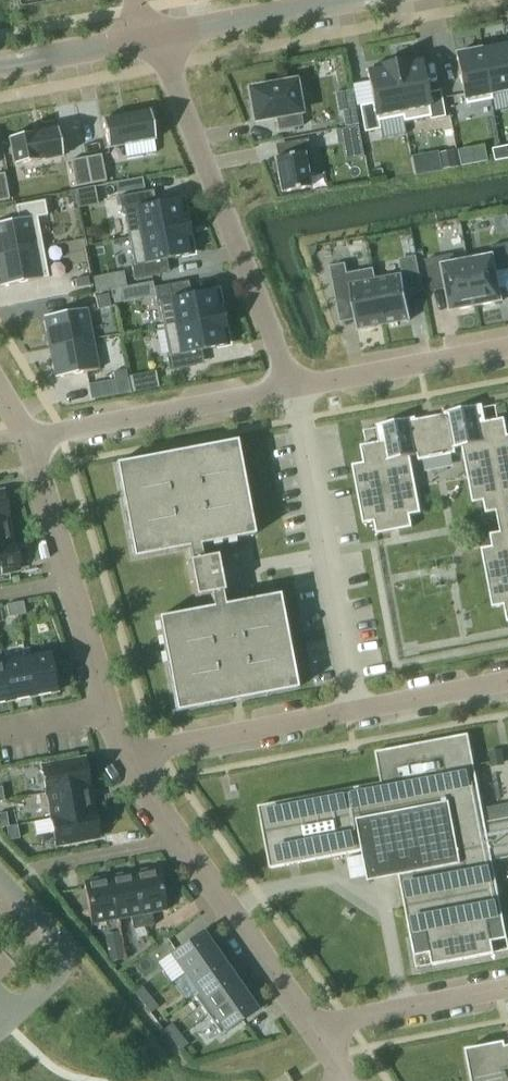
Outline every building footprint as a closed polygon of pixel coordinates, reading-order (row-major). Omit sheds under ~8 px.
[(481,49),(490,95),(507,92),(507,51),(507,44),(481,49)] [(481,49),(456,54),(465,104),(491,100),(490,95),(481,49)] [(406,61),(393,63),(404,122),(429,117),(429,120),(445,117),(440,90),(426,93),(420,61),(407,63),(406,61)] [(404,122),(393,63),(380,66),(381,68),(367,71),(373,103),(360,106),(365,132),(380,129),(378,121),(402,117),(403,122),(404,122)] [(303,126),(295,82),(251,90),(256,121),(276,117),(279,131),(303,126)] [(355,109),(342,112),(345,127),(357,124),(355,109)] [(155,140),(150,111),(102,120),(107,149),(155,140)] [(358,126),(340,130),(342,143),(360,139),(358,126)] [(63,157),(57,129),(9,138),(15,166),(63,157)] [(298,154),(275,158),(281,193),(309,187),(307,174),(314,173),(308,139),(296,141),(298,154)] [(502,160),(507,159),(507,145),(500,147),(502,160)] [(502,160),(500,147),(491,149),(494,162),(502,160)] [(437,153),(440,170),(457,167),(454,150),(437,153)] [(101,155),(86,157),(91,184),(106,181),(101,155)] [(86,157),(71,160),(75,186),(91,184),(86,157)] [(0,174),(0,201),(9,199),(4,173),(0,174)] [(184,198),(147,205),(145,191),(118,196),(121,211),(124,211),(129,237),(189,226),(184,198)] [(38,250),(33,220),(0,226),(0,257),(38,250)] [(134,279),(160,274),(158,261),(194,254),(189,226),(129,237),(134,264),(131,264),(134,279)] [(477,306),(502,301),(496,271),(507,269),(507,242),(491,246),(493,255),(468,260),(477,306)] [(44,280),(38,250),(0,257),(0,284),(1,288),(44,280)] [(403,274),(376,279),(384,324),(411,319),(405,286),(422,283),(417,256),(400,259),(403,274)] [(477,306),(468,260),(443,265),(442,256),(426,259),(430,281),(445,278),(452,311),(477,306)] [(346,263),(331,266),(338,299),(352,297),(356,319),(358,329),(384,324),(376,279),(374,268),(347,273),(346,263)] [(88,276),(75,279),(77,288),(90,285),(88,276)] [(182,296),(180,282),(153,287),(156,302),(159,302),(164,328),(224,317),(219,289),(182,296)] [(108,294),(95,296),(98,309),(111,307),(108,294)] [(51,348),(94,340),(88,310),(45,318),(51,348)] [(170,370),(196,365),(193,351),(230,344),(224,317),(164,328),(169,355),(167,355),(170,370)] [(56,378),(99,370),(94,340),(51,348),(56,378)] [(113,372),(115,380),(128,378),(126,369),(113,372)] [(507,435),(505,418),(484,422),(481,405),(445,411),(446,414),(414,420),(414,417),(378,424),(382,441),(365,444),(361,445),(364,462),(352,464),(364,523),(375,521),(377,534),(413,527),(410,514),(421,512),(411,456),(418,455),(419,460),(456,453),(455,448),(462,446),(473,502),(484,500),(486,513),(497,511),(501,531),(490,533),(493,546),(482,548),(493,607),(504,605),(507,622),(507,435)] [(279,594),(224,605),(221,592),(223,591),(220,572),(217,556),(205,558),(203,545),(254,535),(236,441),(177,452),(115,464),(133,558),(188,548),(191,561),(189,561),(195,597),(210,594),(213,607),(158,617),(176,712),(237,700),(297,689),(279,594)] [(0,493),(0,520),(8,518),(9,518),(3,492),(0,493)] [(0,520),(0,545),(13,543),(8,518),(0,520)] [(19,569),(14,543),(13,543),(0,545),(0,572),(19,569)] [(23,601),(15,602),(17,615),(26,614),(23,601)] [(15,602),(6,604),(9,617),(17,615),(15,602)] [(50,652),(26,657),(34,696),(57,692),(50,652)] [(26,657),(3,661),(10,701),(34,696),(26,657)] [(10,701),(3,661),(0,662),(0,703),(10,701)] [(490,847),(486,825),(469,734),(376,751),(382,782),(259,806),(270,868),(290,864),(297,863),(333,856),(373,848),(377,869),(388,867),(398,865),(405,905),(415,956),(430,953),(432,965),(494,953),(492,941),(507,938),(492,858),(507,855),(507,844),(490,847)] [(89,785),(84,759),(42,767),(46,794),(89,786),(89,785)] [(89,786),(46,794),(51,818),(93,810),(89,786)] [(94,810),(93,810),(51,818),(56,844),(98,836),(94,810)] [(7,826),(8,826),(6,813),(0,814),(0,827),(7,826)] [(486,825),(490,847),(507,844),(507,821),(486,825)] [(9,840),(19,838),(17,825),(8,827),(8,826),(7,826),(9,840)] [(159,867),(134,872),(144,927),(154,925),(152,912),(167,910),(159,867)] [(144,927),(134,872),(109,877),(116,919),(131,916),(133,929),(144,927)] [(116,919),(109,877),(84,881),(92,924),(116,919)] [(170,953),(183,973),(216,950),(203,931),(170,953)] [(107,946),(110,962),(125,959),(122,943),(107,946)] [(197,992),(229,969),(216,950),(183,973),(197,992)] [(229,969),(197,992),(193,995),(207,1015),(243,989),(229,969)] [(143,1002),(149,997),(141,986),(134,992),(143,1002)] [(243,989),(207,1015),(221,1035),(258,1009),(243,989)] [(149,997),(143,1002),(151,1012),(158,1007),(149,997)] [(172,1039),(179,1034),(171,1023),(164,1029),(172,1039)] [(187,1044),(179,1034),(172,1039),(181,1050),(187,1044)] [(506,1046),(505,1041),(466,1049),(472,1080),(507,1080),(507,1046),(506,1046)] [(270,1080),(292,1080),(286,1071),(270,1080)]
